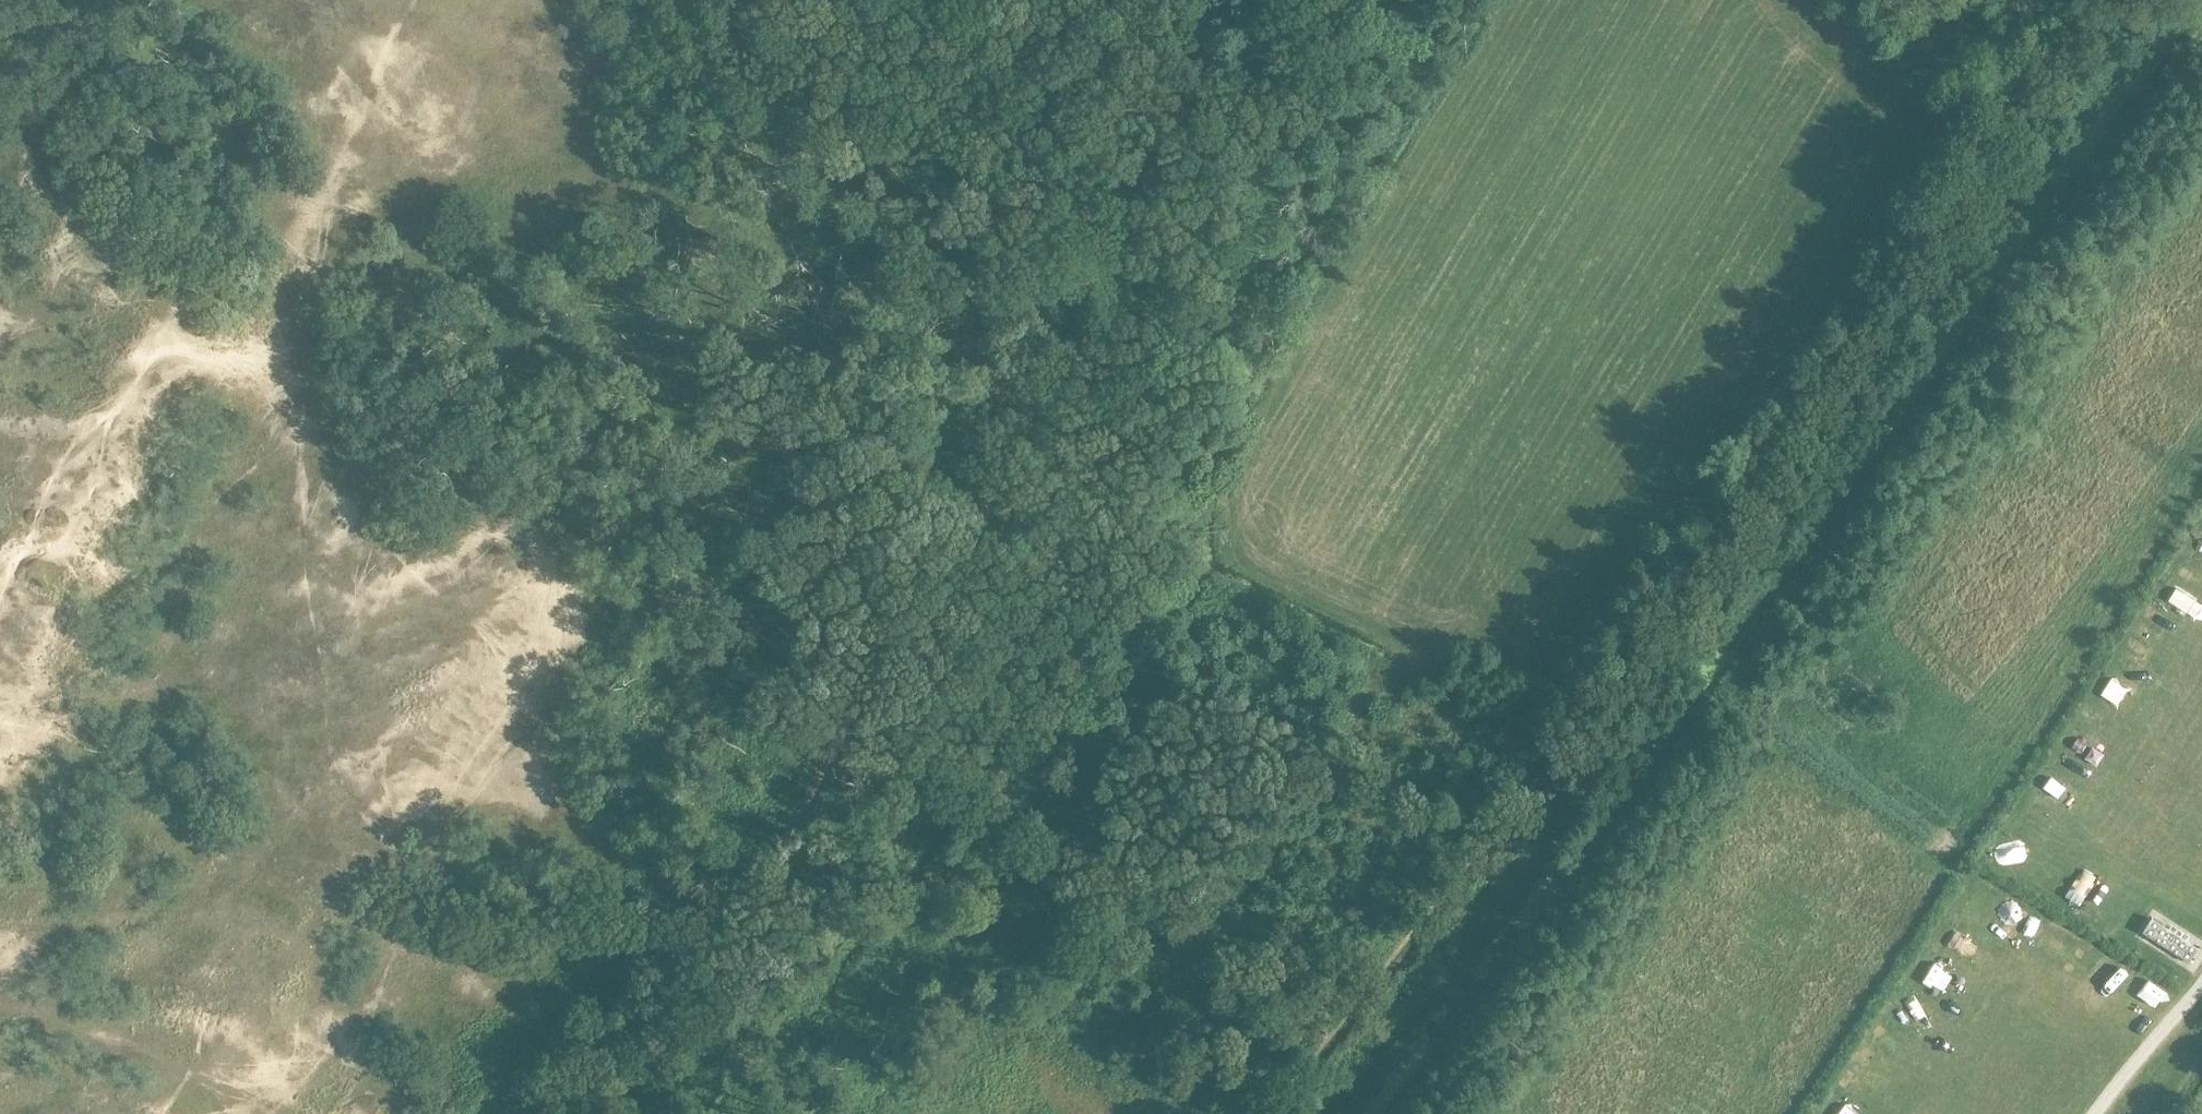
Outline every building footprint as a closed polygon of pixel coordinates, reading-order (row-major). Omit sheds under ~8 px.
[(2177,587),(2164,605),(2180,617),(2193,599),(2177,587)] [(2145,676),(2152,662),(2134,654),(2128,668),(2145,676)] [(2101,714),(2111,720),(2120,704),(2110,698),(2101,714)] [(2139,929),(2187,960),(2196,947),(2148,916),(2139,929)]
